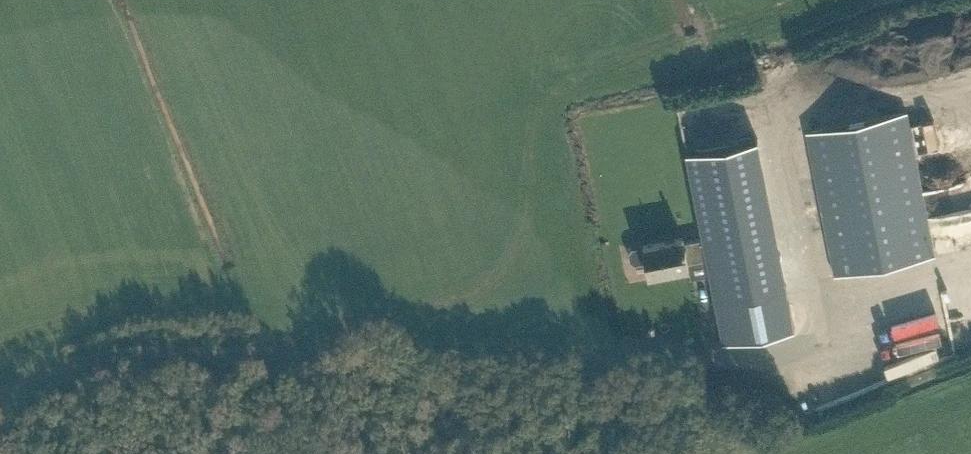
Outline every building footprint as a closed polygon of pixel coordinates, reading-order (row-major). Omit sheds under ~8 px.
[(910,113),(810,132),(838,275),(938,256),(910,113)] [(688,154),(705,236),(723,232),(737,297),(781,288),(790,331),(800,329),(761,139),(688,154)] [(723,232),(705,236),(706,240),(710,261),(727,342),(728,344),(790,331),(781,288),(737,297),(723,232)] [(710,261),(706,240),(685,244),(684,239),(646,247),(652,277),(690,269),(690,265),(710,261)]
